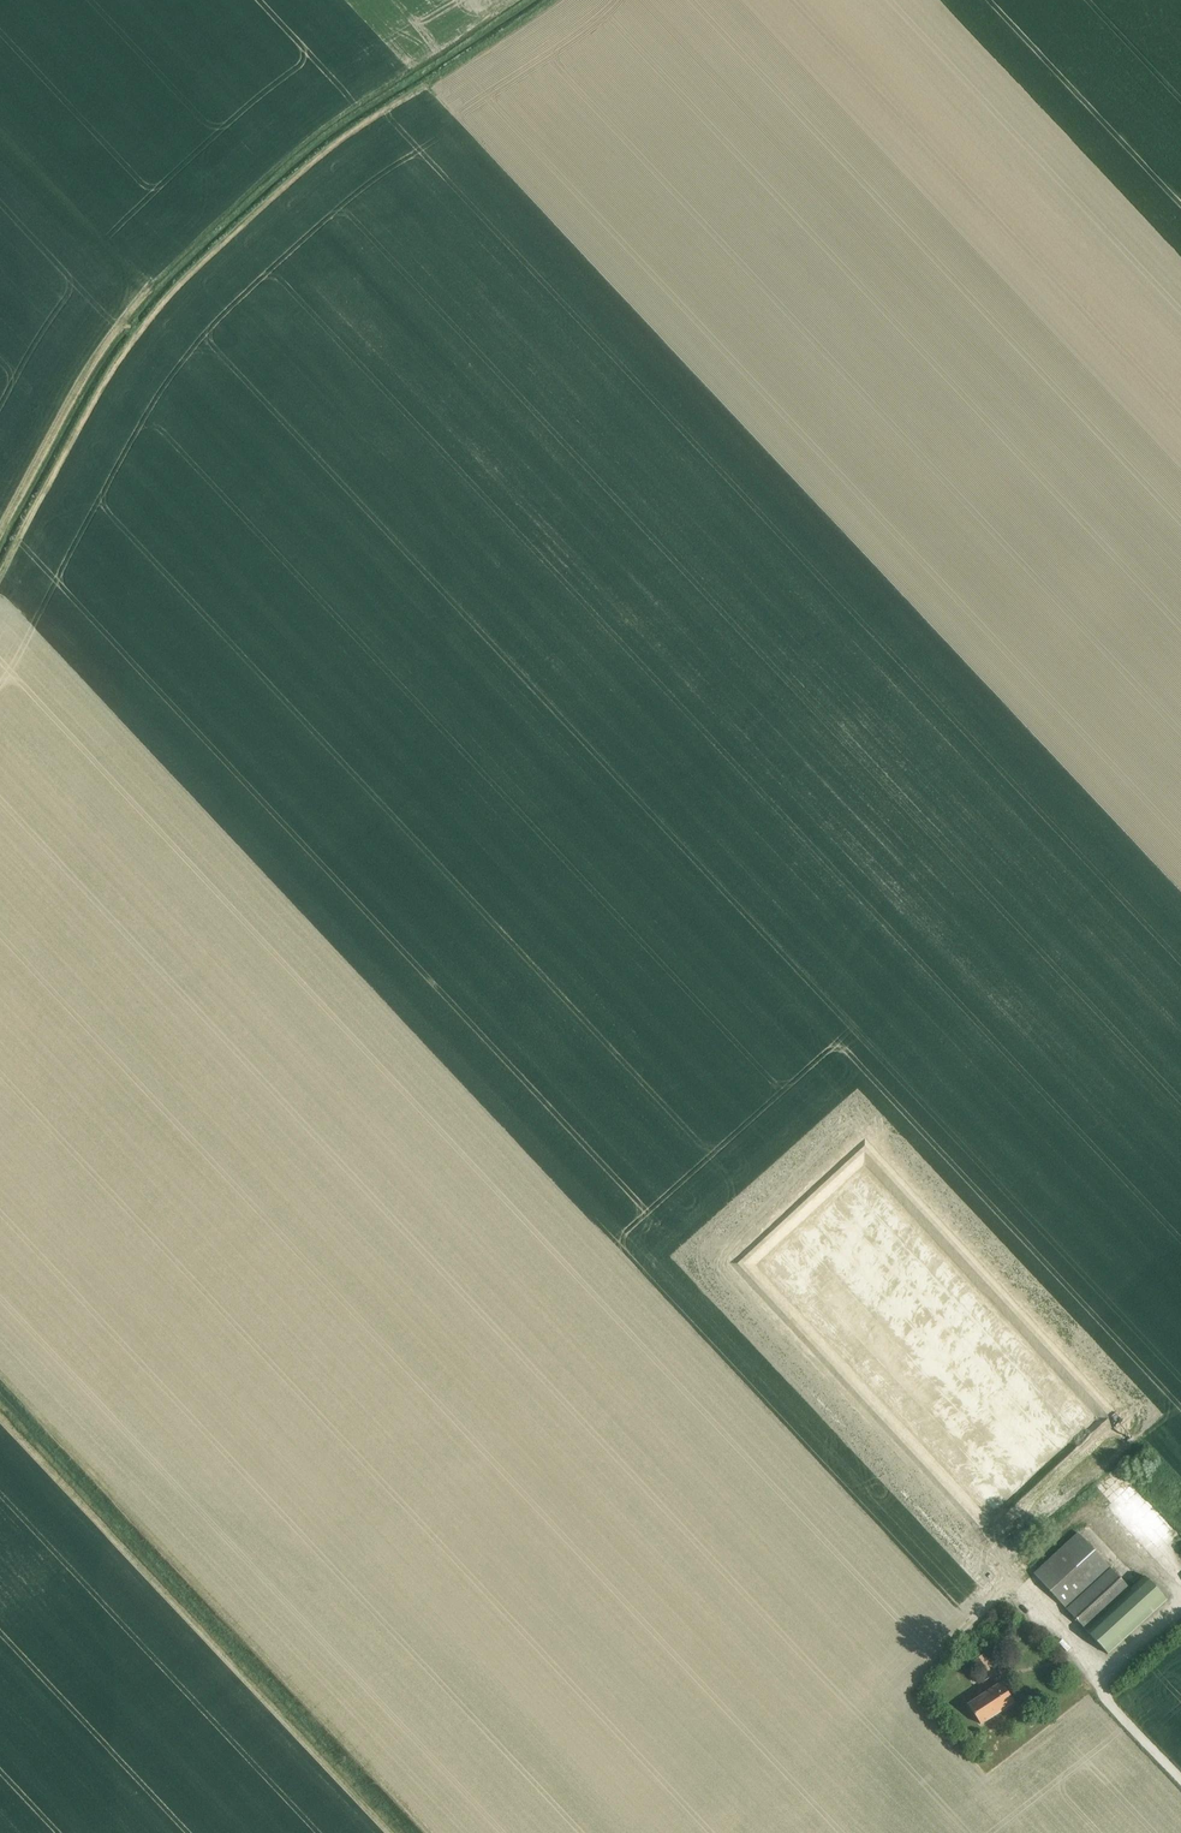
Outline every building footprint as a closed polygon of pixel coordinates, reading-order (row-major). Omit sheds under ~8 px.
[(1033,1575),(1069,1614),(1113,1573),(1077,1534),(1033,1575)] [(1113,1573),(1069,1614),(1085,1631),(1130,1590),(1113,1573)] [(1144,1577),(1130,1590),(1085,1631),(1107,1655),(1166,1601),(1144,1577)] [(982,1683),(995,1675),(982,1655),(972,1661),(980,1672),(976,1675),(982,1683)] [(979,1725),(1013,1703),(1001,1684),(967,1706),(979,1725)]
